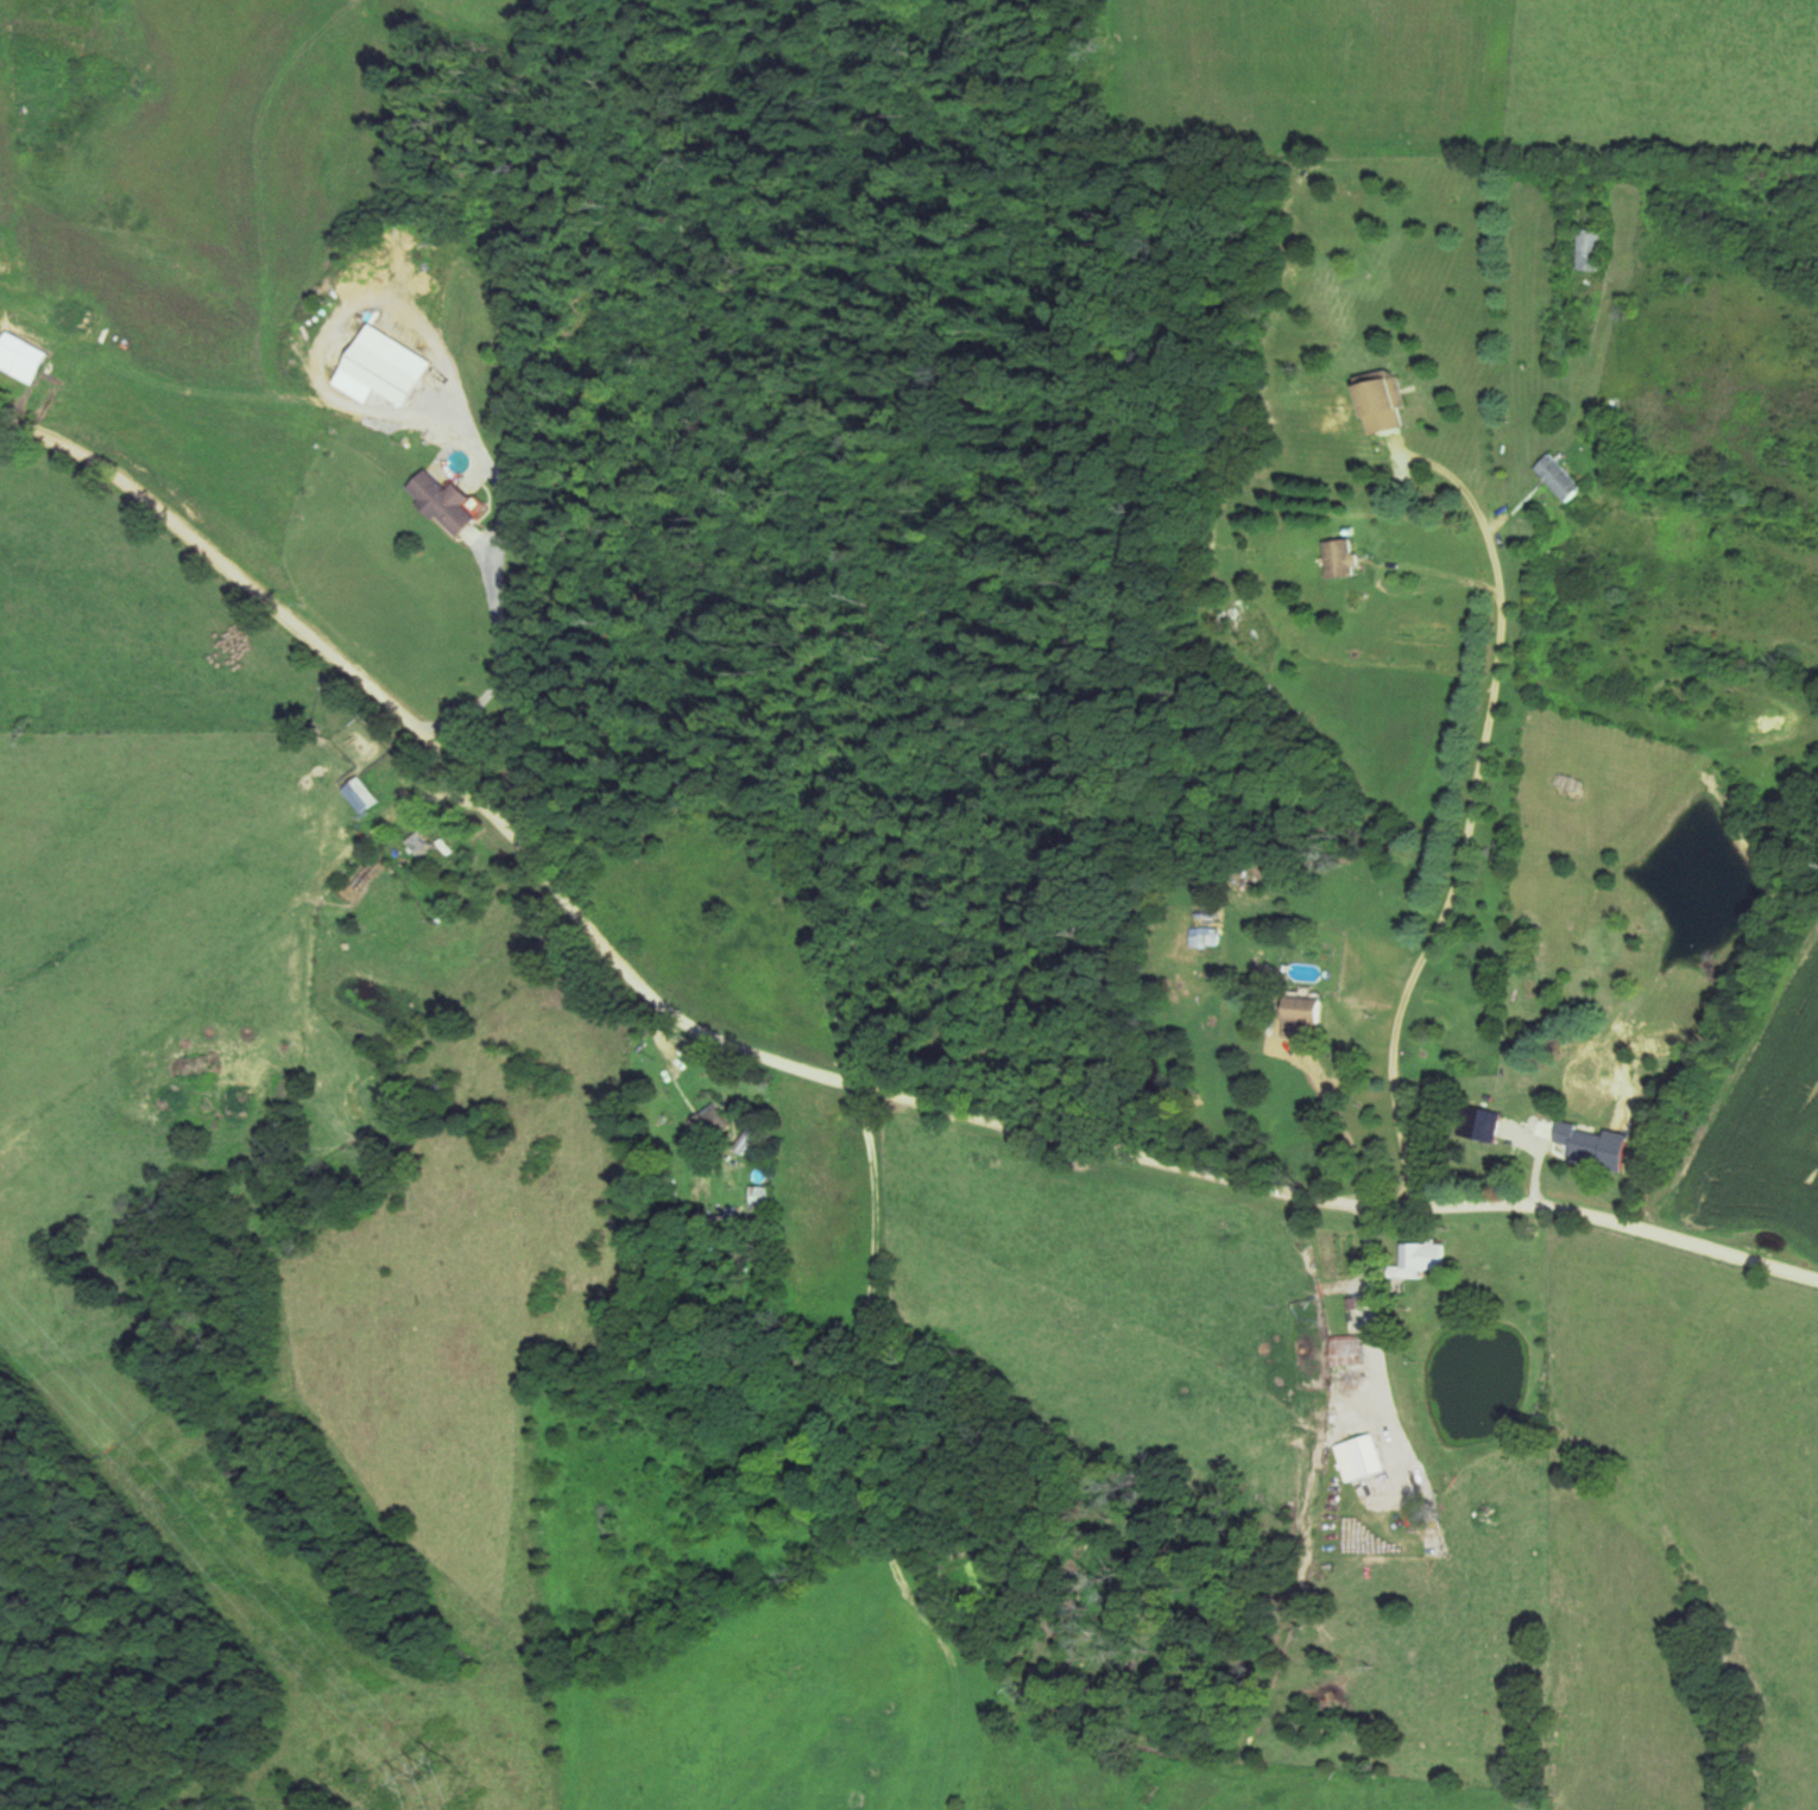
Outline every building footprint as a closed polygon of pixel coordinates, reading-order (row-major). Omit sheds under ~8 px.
[(1576,270),(1600,270),(1600,229),(1576,229),(1576,270)] [(342,370),(405,406),(431,360),(368,324),(342,370)] [(31,383),(47,352),(6,332),(0,343),(0,367),(31,383)] [(1355,378),(1367,434),(1401,427),(1396,407),(1403,406),(1395,369),(1355,378)] [(1531,468),(1565,502),(1580,486),(1546,452),(1531,468)] [(447,490),(426,469),(406,488),(455,537),(478,515),(466,503),(471,498),(455,482),(447,490)] [(1354,575),(1353,564),(1359,564),(1359,553),(1351,553),(1350,539),(1325,540),(1326,577),(1354,575)] [(378,800),(359,776),(342,790),(361,814),(378,800)] [(436,851),(441,860),(446,856),(428,825),(405,839),(419,861),(436,851)] [(1281,1038),(1298,1038),(1299,1021),(1317,1022),(1319,997),(1283,995),(1281,1038)] [(1495,1144),(1504,1106),(1467,1098),(1459,1135),(1495,1144)] [(732,1125),(714,1102),(688,1123),(706,1146),(732,1125)] [(1569,1159),(1622,1169),(1629,1133),(1606,1129),(1560,1120),(1556,1141),(1572,1144),(1569,1159)] [(752,1185),(752,1206),(771,1206),(771,1185),(752,1185)] [(1444,1242),(1400,1241),(1399,1277),(1423,1277),(1423,1268),(1443,1268),(1444,1242)] [(1332,1363),(1363,1362),(1362,1334),(1331,1335),(1332,1363)] [(1385,1469),(1375,1433),(1336,1443),(1346,1480),(1385,1469)]
